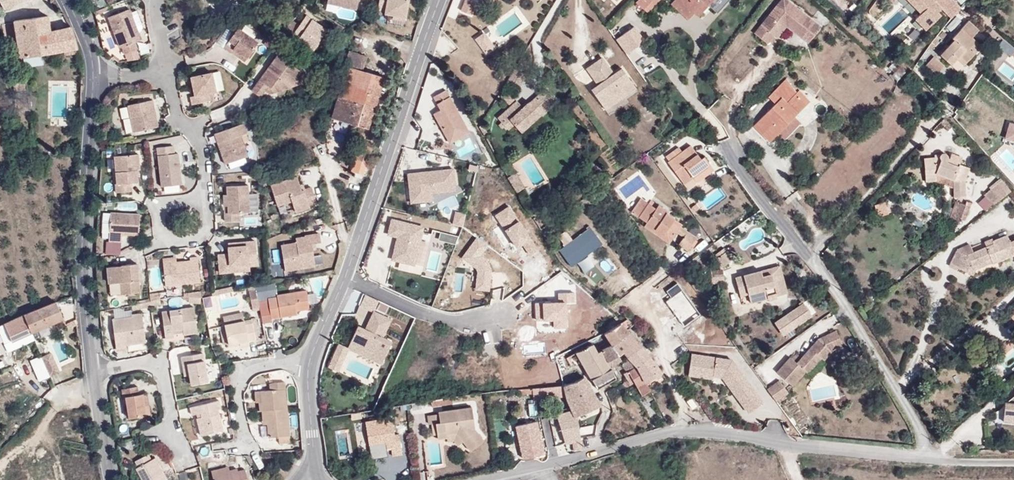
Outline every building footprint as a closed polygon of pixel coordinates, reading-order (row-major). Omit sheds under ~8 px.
[(4,8),(22,0),(0,0),(4,8)] [(328,2),(357,8),(359,0),(328,0),(328,2)] [(378,8),(386,10),(386,12),(393,14),(393,17),(405,19),(408,0),(379,0),(378,8)] [(461,10),(472,14),(477,1),(476,0),(465,0),(461,10)] [(657,2),(655,0),(638,0),(636,2),(647,13),(657,2)] [(707,6),(712,0),(674,0),(671,4),(688,19),(694,13),(703,2),(707,6)] [(787,0),(778,0),(754,32),(766,42),(783,22),(808,41),(819,25),(787,0)] [(922,14),(916,19),(927,30),(940,17),(937,13),(941,9),(952,20),(961,9),(952,0),(908,0),(922,14)] [(697,16),(707,6),(703,2),(694,13),(697,16)] [(355,18),(357,11),(329,3),(327,10),(355,18)] [(140,38),(130,8),(109,15),(119,46),(121,45),(123,52),(135,48),(133,40),(140,38)] [(299,37),(313,47),(326,29),(306,14),(292,34),(298,39),(299,37)] [(23,56),(77,48),(71,26),(50,31),(48,16),(15,20),(20,56),(23,56)] [(978,30),(968,20),(951,38),(953,40),(939,55),(950,65),(956,59),(963,65),(981,46),(971,38),(978,30)] [(783,22),(773,33),(777,36),(786,24),(783,22)] [(258,40),(237,26),(223,47),(244,61),(258,40)] [(636,26),(617,39),(628,55),(647,42),(636,26)] [(475,39),(486,53),(495,46),(484,32),(475,39)] [(312,50),(313,47),(299,37),(298,39),(297,40),(312,50)] [(1001,44),(1009,56),(1013,53),(1013,49),(1007,39),(1001,44)] [(344,63),(348,65),(363,69),(367,55),(348,50),(344,63)] [(277,53),(251,89),(260,96),(264,91),(267,94),(300,84),(307,75),(277,53)] [(591,89),(605,110),(637,89),(622,67),(614,72),(603,56),(586,68),(597,84),(591,89)] [(934,59),(926,68),(933,75),(942,66),(934,59)] [(956,59),(950,65),(957,72),(963,65),(956,59)] [(363,69),(348,65),(332,116),(367,127),(384,76),(363,69)] [(515,68),(507,80),(519,87),(526,75),(515,68)] [(208,93),(212,92),(216,92),(212,73),(191,78),(195,96),(191,97),(193,105),(210,101),(208,93)] [(769,142),(777,133),(793,117),(806,104),(797,94),(798,93),(785,79),(769,95),(776,102),(752,125),(769,142)] [(445,129),(442,130),(450,143),(469,133),(445,90),(433,97),(440,110),(433,114),(439,124),(442,122),(445,129)] [(546,98),(542,92),(530,103),(529,102),(523,108),(517,101),(498,119),(508,129),(514,124),(521,132),(540,114),(539,113),(546,108),(541,102),(546,98)] [(131,117),(134,131),(159,126),(152,99),(128,104),(131,117)] [(127,133),(134,131),(131,117),(123,118),(127,133)] [(793,117),(777,133),(784,139),(800,123),(793,117)] [(213,133),(224,164),(249,155),(241,134),(246,132),(243,122),(213,133)] [(1009,123),(1006,138),(1013,140),(1013,124),(1009,123)] [(357,158),(367,161),(369,162),(373,147),(361,144),(357,158)] [(683,151),(679,146),(666,156),(669,161),(668,162),(684,184),(693,177),(700,171),(704,177),(713,170),(704,157),(701,159),(691,145),(683,151)] [(162,184),(181,183),(178,153),(174,153),(174,146),(158,147),(162,184)] [(139,152),(114,154),(117,182),(116,183),(116,190),(132,188),(132,180),(137,180),(136,166),(140,166),(139,152)] [(943,153),(939,154),(939,157),(933,157),(923,158),(925,182),(936,181),(936,173),(953,180),(953,197),(965,198),(964,180),(969,167),(958,164),(958,166),(946,162),(947,158),(947,155),(943,153)] [(353,170),(363,173),(367,161),(357,158),(353,170)] [(229,163),(230,168),(248,164),(247,160),(229,163)] [(407,173),(410,202),(432,200),(431,193),(455,190),(452,169),(423,172),(423,176),(418,176),(418,172),(407,173)] [(597,179),(602,185),(612,178),(607,172),(597,179)] [(696,183),(704,177),(700,172),(693,177),(696,183)] [(510,182),(517,178),(515,173),(507,177),(510,182)] [(297,176),(270,185),(277,206),(291,202),(295,213),(310,208),(310,205),(317,203),(312,186),(301,189),(297,176)] [(523,189),(517,178),(510,182),(516,193),(523,189)] [(993,205),(1011,191),(1001,179),(983,193),(993,205)] [(225,221),(239,220),(239,212),(248,211),(246,184),(226,185),(226,195),(223,195),(225,221)] [(638,217),(648,203),(641,199),(632,213),(638,217)] [(959,221),(965,204),(956,200),(949,217),(959,221)] [(646,222),(655,208),(648,203),(638,217),(646,222)] [(881,217),(889,214),(886,204),(878,206),(881,217)] [(671,240),(676,232),(679,227),(682,224),(666,213),(667,211),(658,205),(655,208),(646,222),(644,226),(654,232),(655,229),(671,240)] [(121,230),(138,232),(139,213),(110,211),(109,238),(121,239),(121,230)] [(392,262),(416,267),(426,227),(392,219),(388,236),(397,238),(392,262)] [(679,227),(676,232),(683,237),(687,231),(679,227)] [(571,267),(601,244),(590,228),(559,251),(571,267)] [(669,243),(671,240),(655,229),(654,232),(669,243)] [(687,231),(683,237),(678,245),(687,251),(696,237),(687,231)] [(310,242),(315,241),(320,241),(319,233),(303,235),(304,237),(294,238),(295,242),(279,245),(284,270),(314,265),(311,248),(310,242)] [(992,262),(992,263),(1013,254),(1013,240),(1010,241),(1007,234),(993,240),(992,238),(983,241),(985,246),(973,251),(966,254),(956,249),(949,264),(965,271),(970,262),(988,254),(992,262)] [(477,266),(477,291),(490,290),(490,241),(467,241),(467,266),(477,266)] [(231,268),(258,266),(256,242),(228,244),(229,255),(218,256),(219,274),(231,274),(231,268)] [(966,254),(973,251),(970,243),(956,249),(966,254)] [(713,260),(720,269),(735,258),(728,250),(713,260)] [(975,269),(992,262),(988,254),(970,262),(965,271),(973,274),(975,269)] [(165,284),(199,281),(197,256),(189,256),(190,260),(163,262),(165,284)] [(112,295),(139,292),(137,263),(109,265),(112,295)] [(770,267),(771,273),(777,297),(789,294),(781,264),(770,267)] [(762,269),(743,274),(744,275),(735,277),(741,297),(749,294),(751,304),(777,297),(771,273),(763,275),(762,269)] [(260,309),(256,289),(249,290),(253,310),(260,309)] [(268,297),(269,305),(271,315),(271,318),(297,314),(296,310),(310,308),(307,289),(277,294),(277,296),(268,297)] [(63,318),(56,301),(24,314),(32,332),(63,318)] [(774,321),(784,336),(814,316),(804,302),(774,321)] [(174,336),(173,332),(173,329),(182,328),(183,330),(183,334),(197,332),(194,306),(162,311),(165,338),(174,336)] [(145,342),(142,312),(131,313),(131,316),(112,318),(116,348),(124,346),(124,344),(145,342)] [(228,343),(235,342),(240,341),(240,343),(240,345),(249,343),(248,341),(256,339),(252,322),(245,323),(243,312),(223,316),(228,343)] [(391,320),(374,312),(369,322),(376,325),(373,333),(365,330),(358,327),(350,343),(372,353),(369,358),(382,364),(392,342),(382,338),(391,320)] [(12,340),(32,332),(24,314),(4,323),(12,340)] [(627,330),(634,324),(626,319),(621,323),(627,330)] [(369,322),(365,330),(373,333),(376,325),(369,322)] [(611,345),(612,346),(629,332),(627,330),(621,323),(603,333),(608,341),(611,345)] [(818,338),(797,362),(790,356),(777,371),(794,386),(807,372),(809,374),(823,358),(825,361),(833,352),(844,345),(837,330),(818,338)] [(612,346),(618,356),(623,352),(637,342),(629,332),(612,346)] [(637,342),(623,352),(627,356),(640,346),(637,342)] [(372,353),(350,343),(348,348),(348,349),(369,358),(372,353)] [(348,349),(348,348),(339,344),(329,368),(337,372),(348,349)] [(575,352),(588,373),(595,385),(614,375),(610,367),(609,367),(600,351),(597,352),(592,344),(586,347),(587,348),(575,352)] [(601,350),(610,367),(620,360),(618,356),(612,346),(611,345),(601,350)] [(640,346),(627,356),(627,357),(621,364),(626,371),(636,366),(649,388),(663,380),(661,372),(640,346)] [(60,371),(51,352),(42,356),(51,375),(60,371)] [(188,363),(189,374),(191,384),(208,380),(203,352),(181,356),(182,364),(188,363)] [(752,388),(731,360),(691,354),(688,371),(722,376),(725,380),(729,377),(732,381),(728,384),(738,399),(752,388)] [(623,373),(627,381),(629,385),(634,382),(641,395),(650,390),(649,388),(636,366),(626,371),(623,373)] [(574,450),(581,449),(576,415),(601,405),(583,375),(575,380),(563,384),(519,389),(520,394),(540,393),(541,398),(565,396),(573,413),(569,414),(556,417),(565,443),(573,441),(574,450)] [(614,375),(595,385),(597,389),(616,379),(614,375)] [(789,392),(780,380),(767,389),(776,402),(789,392)] [(263,410),(287,408),(285,381),(269,382),(270,389),(260,390),(261,401),(259,401),(260,410),(263,410)] [(129,417),(150,414),(147,393),(139,394),(137,386),(121,388),(123,396),(125,396),(129,417)] [(762,402),(752,388),(738,399),(748,413),(762,402)] [(1004,403),(1013,403),(1013,395),(1004,403)] [(451,396),(430,399),(431,406),(452,403),(451,396)] [(565,396),(541,398),(541,402),(563,400),(569,414),(573,413),(565,396)] [(202,416),(198,417),(196,417),(201,435),(223,429),(218,409),(221,408),(219,399),(190,406),(192,414),(197,413),(201,412),(202,416)] [(1004,403),(1003,422),(1013,422),(1013,403),(1004,403)] [(475,430),(471,407),(438,412),(440,423),(435,423),(437,439),(446,437),(447,441),(453,440),(457,445),(463,441),(470,450),(483,440),(475,430)] [(290,442),(287,408),(263,410),(263,419),(267,419),(268,423),(268,436),(279,436),(279,443),(290,442)] [(390,442),(391,447),(391,455),(402,454),(399,434),(394,434),(392,418),(365,421),(369,446),(390,442)] [(543,454),(536,421),(516,426),(523,458),(543,454)] [(167,479),(155,457),(151,459),(148,453),(135,460),(138,466),(135,467),(142,479),(166,479),(167,479)] [(238,470),(245,468),(244,455),(236,457),(238,467),(238,470)] [(210,463),(211,470),(222,467),(220,461),(210,463)] [(211,470),(213,479),(248,479),(245,468),(238,470),(238,467),(230,469),(229,466),(222,467),(211,470)]
